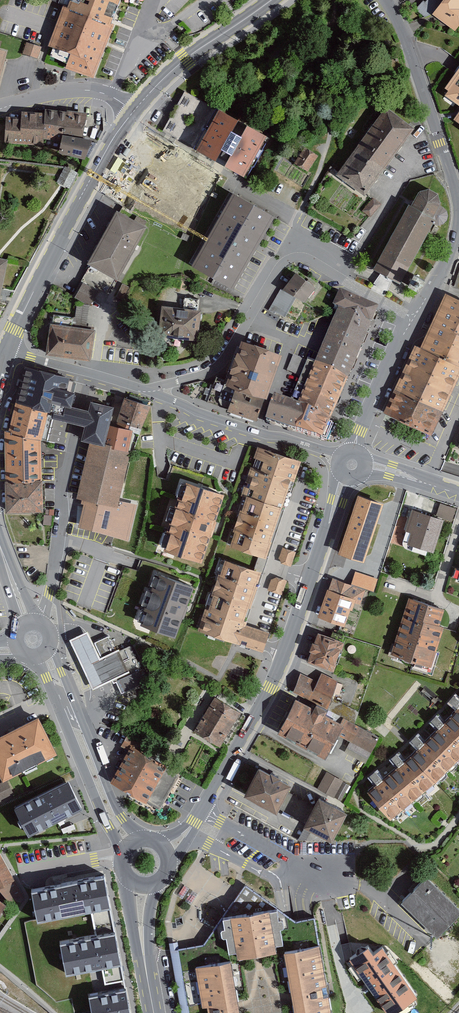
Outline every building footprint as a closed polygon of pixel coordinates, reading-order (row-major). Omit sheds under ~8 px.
[(119,0),(52,0),(66,5),(65,9),(109,25),(111,21),(119,0)] [(455,30),(458,25),(458,0),(428,0),(426,3),(423,1),(416,9),(424,17),(425,17),(433,14),(455,30)] [(111,26),(109,25),(65,9),(64,10),(51,46),(71,54),(67,66),(77,70),(92,76),(104,43),(111,26)] [(42,47),(26,42),(22,54),(30,56),(38,59),(42,47)] [(445,89),(448,91),(444,96),(458,106),(458,69),(445,89)] [(266,140),(183,96),(180,102),(163,131),(221,163),(245,176),(266,140)] [(43,139),(61,141),(62,135),(83,139),(87,113),(66,111),(67,112),(45,109),(45,116),(43,139)] [(411,130),(386,111),(364,140),(390,159),(411,130)] [(43,139),(45,116),(21,114),(21,119),(6,118),(4,144),(43,146),(43,139)] [(83,139),(62,135),(61,141),(59,151),(59,153),(84,159),(92,140),(83,139)] [(338,174),(364,194),(390,159),(364,140),(338,174)] [(307,172),(317,156),(305,149),(295,164),(307,172)] [(78,174),(65,167),(61,175),(58,182),(63,185),(70,189),(78,174)] [(374,269),(373,270),(386,277),(400,285),(401,282),(432,224),(434,224),(435,225),(438,225),(443,224),(447,220),(448,216),(447,211),(443,207),(440,205),(440,204),(437,194),(429,190),(419,192),(413,204),(411,206),(409,205),(374,269)] [(273,216),(234,194),(193,267),(231,289),(232,287),(254,249),(273,216)] [(380,204),(374,199),(373,199),(363,211),(369,216),(380,204)] [(119,213),(117,211),(89,263),(91,263),(120,279),(147,228),(119,213)] [(303,303),(315,288),(297,275),(285,290),(303,303)] [(425,281),(414,275),(411,280),(408,286),(407,287),(418,293),(424,282),(425,281)] [(97,290),(83,283),(75,297),(88,305),(89,306),(90,305),(98,291),(97,290)] [(129,287),(122,284),(116,297),(123,300),(129,287)] [(377,308),(340,293),(334,308),(340,310),(371,323),(377,308)] [(458,366),(458,305),(445,298),(421,349),(458,366)] [(184,311),(162,309),(159,339),(199,343),(201,312),(198,312),(200,300),(185,299),(184,311)] [(89,306),(90,305),(77,303),(75,313),(75,317),(73,317),(73,318),(72,327),(86,329),(89,306)] [(340,310),(317,366),(317,368),(293,358),(288,372),(301,378),(292,402),(310,409),(331,417),(371,323),(340,310)] [(93,345),(95,330),(86,329),(72,327),(73,318),(54,315),(52,324),(50,324),(46,355),(91,361),(93,345)] [(259,418),(279,359),(242,346),(228,384),(217,381),(209,402),(236,410),(259,418)] [(440,408),(441,409),(442,408),(448,394),(453,384),(458,371),(458,366),(421,349),(418,347),(398,388),(440,408)] [(70,378),(24,366),(16,402),(48,412),(54,413),(53,418),(55,419),(70,423),(71,423),(77,424),(80,410),(75,408),(72,408),(77,382),(69,380),(70,378)] [(386,414),(428,433),(440,408),(398,388),(386,414)] [(292,402),(275,396),(268,418),(282,422),(302,429),(310,409),(292,402)] [(124,398),(119,415),(116,427),(132,431),(132,433),(139,435),(151,407),(150,406),(143,404),(128,399),(124,398)] [(41,440),(48,412),(16,402),(11,433),(41,440)] [(91,443),(128,453),(129,451),(132,433),(132,431),(116,427),(109,425),(113,408),(90,402),(88,412),(80,410),(77,424),(85,426),(82,441),(91,443)] [(310,409),(302,429),(306,430),(324,436),(328,425),(331,417),(310,409)] [(41,451),(41,440),(11,433),(6,432),(7,483),(42,482),(42,480),(42,474),(42,468),(41,451)] [(81,514),(79,525),(108,533),(113,535),(126,539),(135,505),(119,502),(127,463),(128,453),(91,443),(89,451),(88,458),(86,464),(85,470),(84,476),(82,482),(81,488),(79,494),(78,499),(84,501),(81,514)] [(266,552),(298,460),(257,446),(241,492),(246,494),(230,540),(266,552)] [(175,494),(180,496),(186,480),(181,478),(175,494)] [(42,482),(7,483),(7,487),(8,509),(8,513),(43,512),(43,509),(43,507),(43,501),(42,495),(42,489),(42,483),(42,482)] [(222,495),(188,484),(165,551),(175,554),(199,562),(208,535),(212,526),(222,495)] [(359,497),(340,554),(363,561),(382,504),(359,497)] [(441,504),(437,516),(452,520),(455,509),(441,504)] [(443,520),(413,511),(406,531),(412,533),(408,545),(428,551),(433,552),(443,520)] [(296,553),(283,549),(279,558),(282,564),(291,567),(292,565),(296,553)] [(263,652),(269,634),(241,625),(258,574),(222,562),(200,630),(200,631),(233,642),(263,652)] [(183,606),(191,585),(155,572),(150,587),(149,589),(143,606),(142,609),(137,621),(151,626),(173,634),(182,611),(183,606)] [(378,579),(355,572),(351,585),(369,590),(373,592),(378,579)] [(287,581),(277,577),(271,580),(267,590),(282,595),(286,581),(287,581)] [(319,615),(345,624),(352,604),(359,606),(364,591),(332,580),(319,615)] [(444,610),(407,599),(394,643),(390,655),(430,668),(435,651),(443,628),(438,627),(444,610)] [(87,633),(70,640),(92,689),(111,681),(101,659),(100,660),(87,633)] [(344,644),(319,634),(308,663),(333,673),(336,664),(335,664),(340,650),(341,651),(344,644)] [(108,637),(94,644),(101,659),(111,681),(113,685),(116,683),(122,694),(149,682),(132,646),(115,654),(108,637)] [(300,673),(293,692),(327,710),(344,719),(354,724),(359,712),(332,698),(337,681),(321,673),(317,682),(300,673)] [(221,744),(239,714),(215,699),(195,731),(220,746),(221,744)] [(314,710),(296,700),(277,735),(326,761),(339,737),(371,753),(379,738),(354,724),(344,719),(340,725),(325,716),(328,711),(316,705),(314,710)] [(451,719),(411,758),(375,786),(369,791),(392,819),(394,817),(436,784),(458,760),(458,709),(451,719)] [(39,718),(0,738),(0,778),(2,783),(7,781),(57,755),(39,718)] [(165,771),(167,768),(131,747),(112,781),(131,792),(160,809),(164,801),(177,778),(165,771)] [(259,772),(246,797),(276,813),(278,809),(287,792),(290,787),(259,772)] [(348,786),(327,775),(319,790),(340,801),(348,786)] [(14,797),(7,781),(2,783),(0,784),(0,803),(14,797)] [(68,784),(15,810),(28,838),(82,812),(68,784)] [(316,807),(287,792),(278,809),(307,824),(316,807)] [(344,816),(318,802),(316,807),(307,824),(305,828),(331,841),(344,816)] [(1,885),(10,904),(12,903),(17,900),(24,897),(0,853),(0,885),(1,885)] [(105,982),(124,979),(104,874),(39,888),(32,889),(37,919),(38,923),(93,913),(97,933),(60,939),(65,970),(88,965),(101,963),(105,982)] [(423,876),(399,902),(437,938),(458,915),(458,909),(423,876)] [(246,884),(239,894),(222,918),(204,945),(178,949),(189,1012),(330,1012),(327,995),(318,946),(313,918),(309,919),(302,921),(296,922),(287,914),(276,907),(246,884)] [(178,949),(177,943),(169,944),(171,950),(181,1012),(189,1012),(178,949)] [(350,956),(389,1012),(390,1012),(415,996),(382,948),(373,954),(367,945),(350,956)] [(89,995),(93,1012),(131,1012),(126,988),(94,994),(89,995)]
